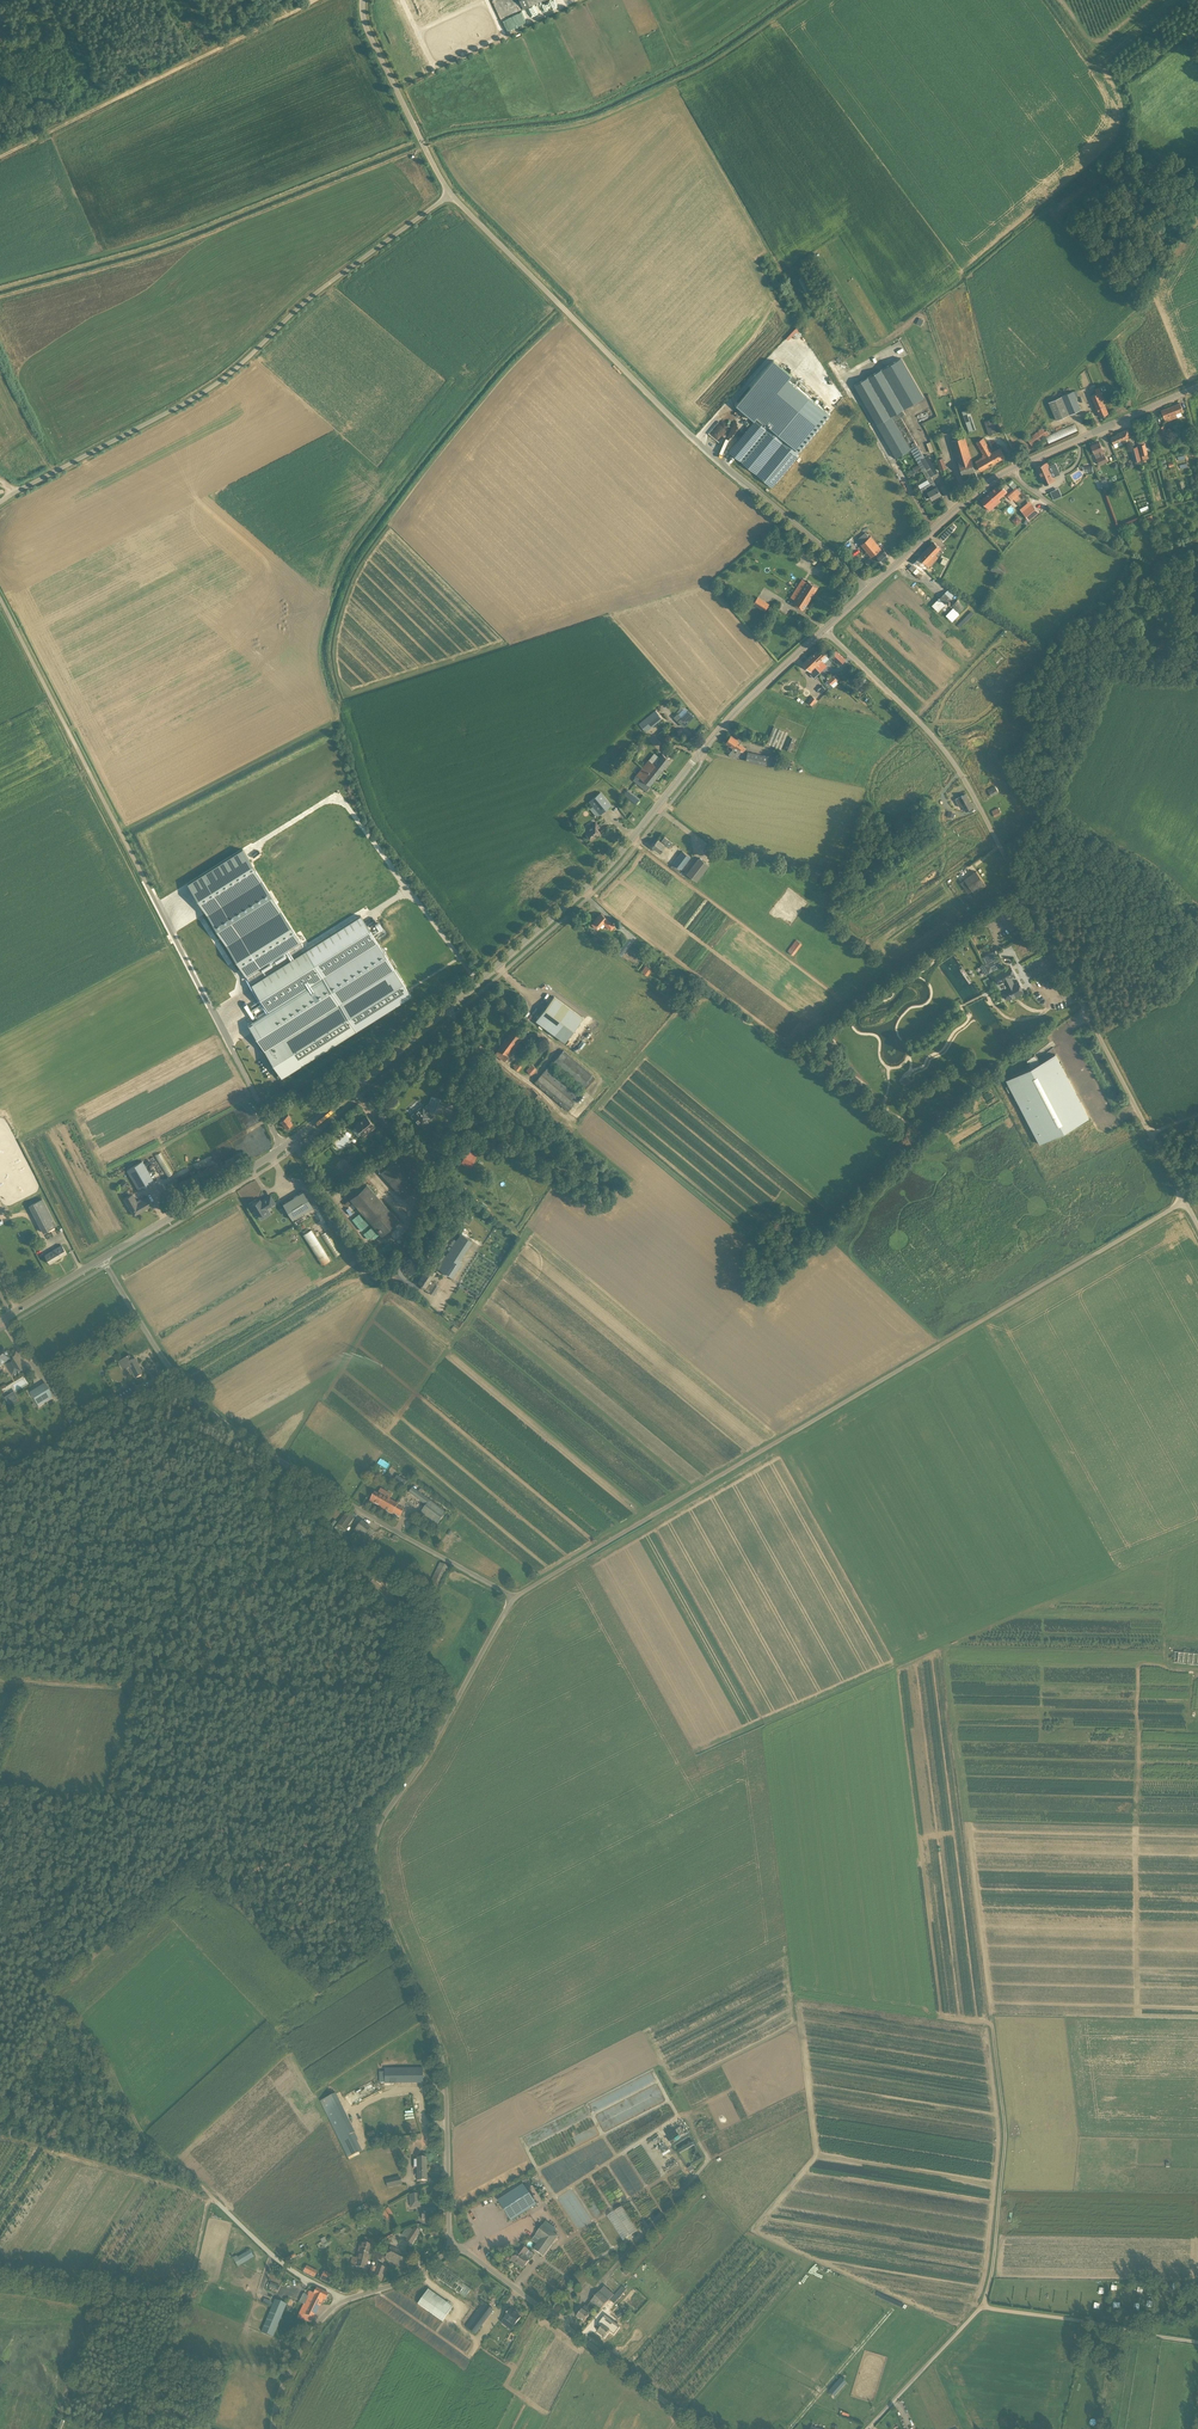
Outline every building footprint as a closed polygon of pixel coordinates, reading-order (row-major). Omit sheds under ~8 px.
[(491,25),(492,6),(476,5),(475,25),(491,25)] [(796,328),(786,338),(788,340),(793,335),(797,339),(802,334),(797,330),(798,329),(796,327),(796,328)] [(930,484),(934,481),(932,478),(933,478),(932,476),(931,476),(921,458),(924,456),(901,417),(906,415),(903,409),(924,397),(902,357),(854,385),(896,457),(910,450),(930,483),(930,484)] [(755,421),(730,451),(772,486),(797,456),(826,417),(823,414),(786,383),(787,382),(769,366),(737,405),(755,421)] [(792,375),(789,379),(794,383),(798,380),(792,375)] [(1091,396),(1100,417),(1108,413),(1103,402),(1105,401),(1099,388),(1099,387),(1095,389),(1097,394),(1091,396)] [(1073,390),(1048,402),(1056,420),(1081,409),(1076,396),(1078,395),(1076,390),(1073,391),(1073,390)] [(1161,410),(1165,421),(1178,416),(1177,413),(1183,410),(1180,402),(1161,410)] [(969,431),(976,428),(970,408),(962,410),(969,431)] [(998,431),(993,418),(984,421),(989,434),(998,431)] [(1078,430),(1075,424),(1046,437),(1049,443),(1078,430)] [(1168,435),(1164,425),(1159,427),(1163,437),(1163,436),(1164,439),(1168,437),(1167,435),(1168,435)] [(1049,433),(1044,426),(1027,439),(1032,445),(1049,433)] [(1128,428),(1127,429),(1118,433),(1118,434),(1111,437),(1114,444),(1131,436),(1128,428)] [(965,436),(951,440),(958,462),(959,462),(963,475),(975,471),(965,436)] [(975,460),(981,470),(1005,456),(1000,447),(992,451),(984,437),(976,442),(983,454),(982,455),(983,456),(975,460)] [(1103,448),(1099,441),(1091,445),(1094,453),(1099,464),(1107,460),(1102,449),(1103,448)] [(1139,445),(1141,455),(1147,453),(1145,443),(1139,445)] [(1141,459),(1137,446),(1131,447),(1135,461),(1136,465),(1142,464),(1141,460),(1141,459)] [(937,460),(941,470),(947,468),(943,457),(937,460)] [(1037,466),(1045,484),(1056,480),(1048,464),(1046,465),(1045,463),(1037,466)] [(1106,476),(1101,479),(1104,487),(1109,485),(1106,476)] [(930,496),(932,499),(941,493),(937,486),(934,481),(930,484),(930,483),(921,489),(926,498),(930,496)] [(1007,491),(1000,483),(981,500),(987,507),(998,497),(999,499),(1007,491)] [(1051,491),(1054,498),(1062,495),(1059,487),(1051,491)] [(1021,498),(1013,489),(1007,494),(1012,500),(1014,499),(1016,502),(1021,498)] [(1038,511),(1032,503),(1023,511),(1029,519),(1038,511)] [(1012,519),(1017,524),(1022,520),(1017,515),(1012,519)] [(950,526),(945,531),(949,534),(954,529),(953,529),(950,526)] [(865,532),(857,539),(872,556),(875,553),(880,549),(877,545),(870,536),(869,537),(865,532)] [(930,554),(932,557),(922,567),(919,570),(923,573),(938,557),(935,554),(941,547),(934,541),(926,549),(930,554)] [(806,548),(801,555),(813,562),(817,555),(806,548)] [(882,552),(880,549),(875,553),(878,556),(877,557),(882,562),(889,556),(884,550),(882,552)] [(930,554),(926,549),(915,561),(916,561),(912,564),(919,570),(922,567),(932,557),(930,554)] [(994,564),(991,569),(1001,576),(1004,571),(994,564)] [(796,588),(801,591),(806,594),(805,596),(810,599),(818,587),(808,580),(807,582),(802,579),(796,588)] [(793,603),(803,609),(809,600),(810,599),(805,596),(806,594),(801,591),(796,588),(790,596),(795,599),(793,602),(794,602),(793,603)] [(945,592),(939,597),(945,604),(951,598),(945,592)] [(945,604),(939,597),(932,605),(938,611),(945,604)] [(964,607),(957,600),(952,605),(959,612),(964,607)] [(959,614),(953,607),(946,614),(953,620),(959,614)] [(1167,646),(1167,638),(1158,638),(1158,647),(1167,646)] [(817,668),(824,662),(821,659),(826,655),(819,648),(812,655),(816,660),(812,663),(817,668)] [(846,659),(836,650),(831,656),(840,664),(846,659)] [(810,673),(814,678),(821,672),(817,668),(812,663),(816,660),(812,655),(803,663),(812,672),(810,673)] [(824,683),(828,688),(830,689),(833,686),(832,685),(838,680),(833,675),(824,683)] [(818,689),(822,693),(827,688),(823,684),(818,689)] [(813,696),(808,701),(812,705),(817,699),(813,696)] [(656,709),(639,723),(646,732),(663,718),(656,709)] [(674,717),(684,726),(694,716),(688,710),(682,717),(678,713),(674,717)] [(782,748),(788,731),(774,725),(768,742),(782,748)] [(729,744),(729,745),(733,748),(729,754),(733,757),(734,756),(737,758),(742,751),(743,752),(744,752),(746,748),(738,742),(738,741),(731,735),(726,742),(729,744)] [(785,749),(790,751),(795,738),(790,736),(785,749)] [(741,755),(746,759),(745,760),(766,765),(766,764),(774,766),(776,758),(768,756),(768,755),(748,751),(747,755),(744,752),(743,752),(741,755)] [(662,753),(654,763),(663,770),(671,760),(662,753)] [(647,790),(663,770),(654,763),(649,760),(633,780),(647,790)] [(988,789),(991,796),(999,792),(995,785),(988,789)] [(636,804),(640,799),(627,786),(622,791),(636,804)] [(596,817),(600,814),(611,804),(600,791),(590,800),(593,805),(589,808),(596,817)] [(966,811),(973,807),(966,793),(955,799),(959,807),(963,805),(966,811)] [(992,810),(995,817),(1001,813),(998,807),(992,810)] [(596,833),(599,831),(597,828),(599,826),(595,821),(584,831),(591,839),(597,835),(596,834),(597,834),(596,833)] [(669,840),(665,836),(661,841),(658,839),(653,846),(661,852),(666,846),(665,845),(669,840)] [(210,918),(246,974),(249,979),(303,945),(242,848),(187,882),(210,918)] [(682,850),(673,862),(682,869),(691,857),(682,850)] [(700,856),(687,873),(697,881),(710,864),(700,856)] [(678,872),(681,868),(673,863),(671,866),(678,872)] [(974,894),(986,885),(976,871),(964,880),(974,894)] [(592,924),(597,929),(599,926),(602,923),(606,926),(607,927),(614,927),(615,926),(610,921),(606,918),(607,918),(601,912),(594,921),(592,924)] [(281,1077),(356,1030),(411,995),(361,915),(252,984),(268,1010),(248,1023),(281,1077)] [(383,929),(379,922),(375,924),(379,931),(383,929)] [(802,944),(796,939),(788,950),(794,955),(802,944)] [(623,945),(617,952),(622,955),(627,948),(623,945)] [(1003,964),(999,956),(988,962),(984,964),(988,972),(1003,964)] [(646,966),(641,971),(647,975),(651,970),(646,966)] [(1014,983),(1013,982),(1012,982),(1011,979),(1011,977),(1015,975),(1011,966),(995,975),(999,983),(1003,981),(1007,987),(1002,989),(1008,999),(1023,991),(1018,981),(1014,983)] [(583,1017),(554,996),(536,1020),(565,1042),(583,1017)] [(523,1037),(520,1035),(513,1028),(498,1048),(499,1048),(495,1053),(505,1061),(519,1042),(523,1037)] [(832,1046),(836,1042),(830,1035),(826,1039),(828,1042),(823,1046),(829,1053),(834,1049),(832,1046)] [(806,1050),(810,1055),(817,1048),(813,1044),(810,1046),(806,1041),(799,1048),(803,1052),(806,1050)] [(584,1087),(594,1075),(564,1049),(536,1081),(540,1084),(569,1110),(582,1095),(554,1071),(559,1066),(584,1087)] [(1039,1144),(1088,1118),(1055,1054),(1040,1062),(1034,1054),(1027,1060),(1030,1067),(1006,1080),(1039,1144)] [(817,1065),(822,1069),(824,1066),(829,1070),(834,1062),(830,1058),(828,1061),(823,1057),(817,1065)] [(532,1074),(537,1068),(531,1063),(526,1069),(532,1074)] [(850,1074),(845,1071),(843,1073),(838,1070),(832,1077),(837,1081),(839,1078),(844,1082),(850,1074)] [(1074,1075),(1071,1076),(1077,1091),(1080,1090),(1074,1075)] [(851,1088),(859,1094),(862,1089),(860,1087),(863,1082),(856,1076),(852,1081),(855,1083),(851,1088)] [(905,1087),(911,1082),(905,1076),(900,1082),(905,1087)] [(431,1116),(427,1112),(431,1109),(435,1111),(440,1099),(431,1096),(429,1104),(424,1108),(423,1107),(414,1115),(422,1124),(431,1116)] [(867,1101),(873,1107),(876,1103),(870,1097),(867,1101)] [(391,1121),(383,1111),(376,1117),(384,1127),(391,1121)] [(287,1128),(292,1123),(290,1119),(291,1118),(288,1114),(281,1120),(287,1128)] [(355,1125),(355,1126),(352,1129),(358,1136),(362,1133),(364,1136),(376,1126),(367,1115),(355,1125)] [(503,1141),(496,1144),(499,1150),(506,1147),(503,1141)] [(467,1151),(463,1160),(470,1164),(473,1157),(474,1158),(475,1154),(467,1151)] [(167,1177),(174,1174),(161,1152),(155,1156),(167,1177)] [(241,1152),(220,1163),(224,1169),(244,1157),(241,1152)] [(380,1172),(403,1198),(419,1185),(414,1179),(418,1176),(399,1155),(393,1160),(389,1157),(377,1168),(380,1172)] [(139,1190),(154,1181),(142,1160),(127,1169),(139,1190)] [(361,1211),(380,1233),(376,1236),(378,1238),(398,1220),(366,1184),(363,1180),(350,1191),(353,1195),(350,1198),(361,1211)] [(313,1206),(303,1191),(283,1203),(292,1219),(313,1206)] [(124,1199),(134,1215),(152,1204),(148,1196),(141,1200),(140,1198),(136,1201),(132,1194),(124,1199)] [(251,1204),(258,1215),(266,1209),(266,1208),(275,1202),(271,1195),(261,1201),(260,1199),(251,1204)] [(56,1225),(43,1198),(30,1205),(43,1232),(56,1225)] [(464,1220),(469,1224),(473,1218),(468,1214),(464,1220)] [(322,1264),(330,1260),(311,1229),(303,1234),(322,1264)] [(327,1231),(321,1235),(335,1257),(341,1253),(327,1231)] [(45,1255),(50,1263),(67,1253),(62,1245),(45,1255)] [(463,1262),(448,1252),(446,1255),(441,1252),(436,1260),(441,1263),(438,1268),(453,1277),(463,1262)] [(422,1284),(421,1286),(434,1295),(439,1286),(431,1280),(436,1272),(428,1267),(418,1282),(422,1284)] [(5,1364),(5,1365),(12,1377),(20,1372),(13,1361),(10,1362),(10,1361),(4,1351),(0,1353),(0,1367),(5,1364)] [(128,1369),(130,1369),(135,1379),(143,1375),(135,1360),(132,1362),(129,1357),(123,1361),(128,1369)] [(38,1408),(53,1399),(45,1385),(30,1394),(38,1408)] [(121,1406),(138,1396),(133,1388),(116,1398),(121,1406)] [(14,1393),(4,1399),(9,1407),(19,1400),(14,1393)] [(66,1418),(70,1425),(74,1422),(70,1416),(66,1418)] [(406,1482),(396,1476),(394,1481),(404,1487),(406,1482)] [(374,1493),(369,1502),(392,1515),(393,1513),(400,1517),(404,1510),(398,1506),(398,1505),(383,1497),(383,1498),(374,1493)] [(430,1500),(419,1514),(436,1527),(438,1524),(443,1527),(440,1531),(445,1535),(456,1521),(430,1500)] [(337,1525),(345,1531),(354,1519),(346,1513),(337,1525)] [(352,1534),(361,1542),(370,1529),(361,1522),(352,1534)] [(439,1590),(449,1568),(440,1563),(430,1585),(439,1590)] [(380,1585),(386,1577),(382,1574),(376,1582),(380,1585)] [(1178,1653),(1177,1664),(1197,1666),(1197,1655),(1178,1653)] [(355,2133),(336,2094),(320,2101),(339,2141),(355,2133)] [(657,2134),(664,2147),(685,2136),(679,2126),(675,2129),(674,2126),(669,2129),(669,2128),(657,2134)] [(427,2181),(426,2161),(426,2158),(416,2159),(417,2181),(427,2181)] [(400,2177),(385,2180),(387,2189),(402,2185),(400,2177)] [(511,2222),(536,2205),(523,2185),(498,2201),(511,2222)] [(410,2204),(420,2203),(419,2194),(409,2195),(410,2204)] [(422,2220),(443,2220),(443,2212),(436,2212),(436,2208),(423,2208),(423,2212),(422,2212),(422,2220)] [(635,2228),(627,2216),(623,2208),(608,2217),(621,2237),(635,2228)] [(543,2257),(558,2236),(543,2225),(533,2239),(538,2243),(533,2250),(543,2257)] [(413,2235),(416,2237),(420,2231),(414,2228),(405,2241),(408,2243),(413,2235)] [(351,2266),(366,2270),(372,2246),(371,2246),(373,2240),(365,2238),(364,2243),(362,2243),(358,2258),(353,2257),(351,2266)] [(412,2256),(406,2253),(391,2246),(385,2258),(400,2266),(406,2268),(405,2269),(406,2269),(412,2256)] [(522,2246),(511,2261),(516,2265),(517,2264),(524,2269),(530,2261),(524,2257),(528,2250),(522,2246)] [(237,2267),(254,2257),(250,2250),(233,2259),(237,2267)] [(374,2275),(381,2278),(385,2268),(378,2265),(374,2275)] [(316,2272),(307,2267),(304,2272),(314,2277),(316,2272)] [(329,2284),(333,2276),(329,2274),(328,2276),(323,2274),(320,2280),(329,2284)] [(599,2292),(590,2302),(587,2307),(585,2306),(582,2310),(577,2317),(584,2323),(589,2315),(595,2306),(600,2311),(614,2295),(604,2287),(600,2292),(599,2292)] [(300,2312),(314,2319),(323,2302),(324,2302),(329,2295),(316,2288),(314,2294),(310,2292),(300,2312)] [(425,2295),(418,2305),(442,2322),(453,2307),(446,2303),(443,2308),(425,2295)] [(275,2300),(261,2332),(273,2337),(286,2305),(275,2300)] [(480,2309),(489,2316),(493,2311),(484,2303),(480,2309)] [(515,2326),(521,2318),(514,2313),(516,2312),(511,2308),(507,2315),(505,2318),(507,2320),(507,2321),(511,2324),(512,2323),(515,2326)] [(618,2319),(626,2314),(623,2310),(616,2314),(618,2319)] [(605,2338),(613,2327),(606,2321),(597,2333),(605,2338)] [(834,2397),(846,2383),(841,2378),(829,2392),(834,2397)]
